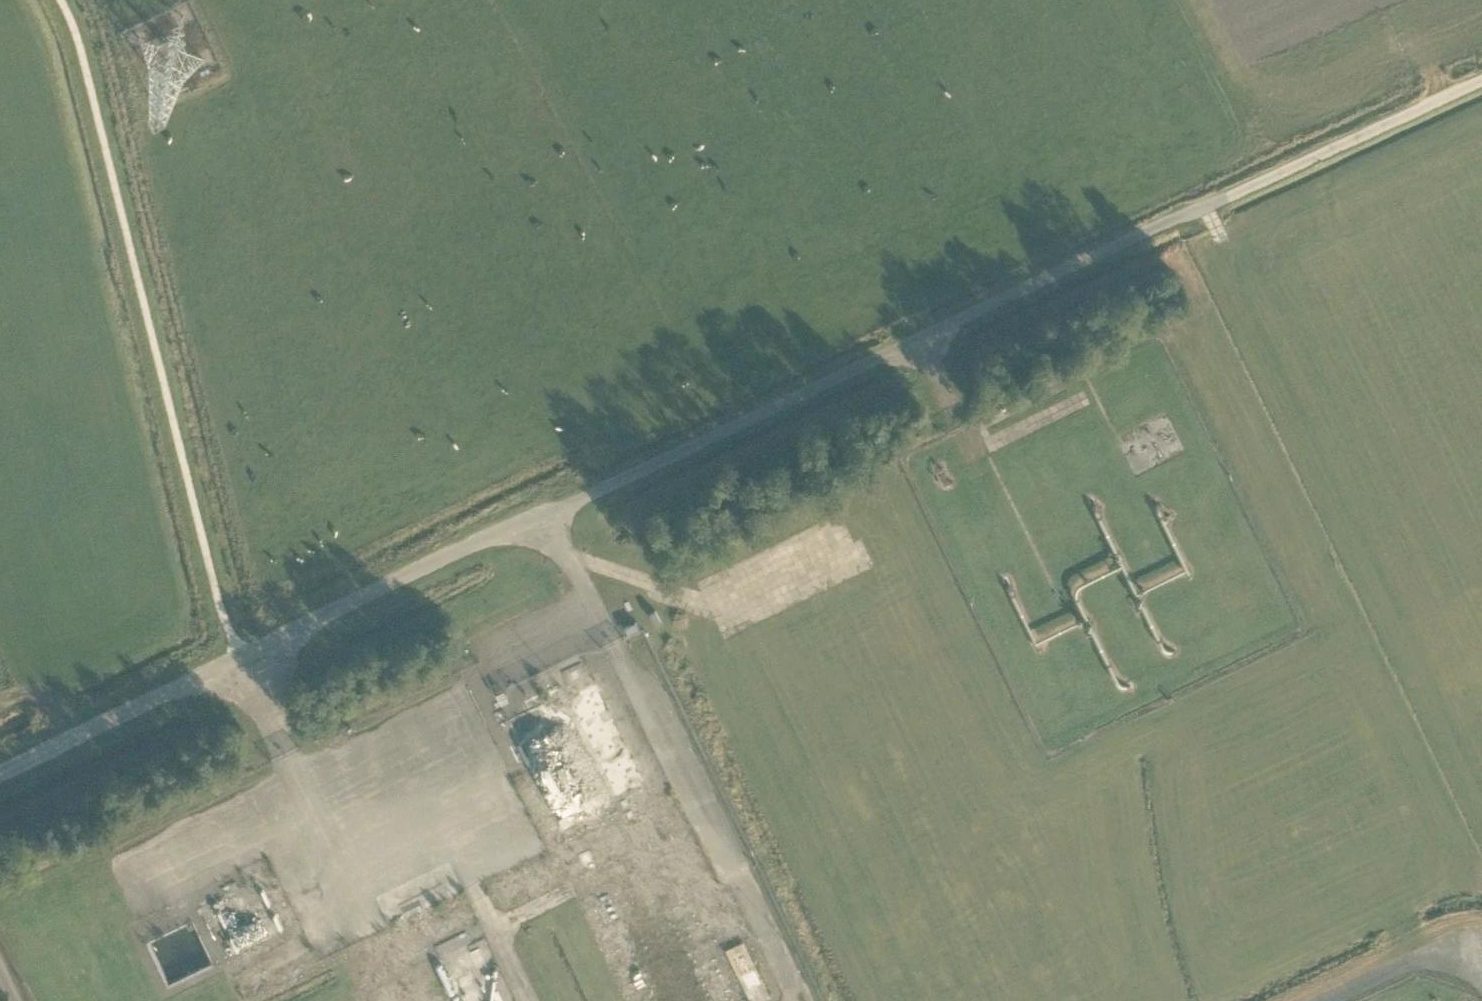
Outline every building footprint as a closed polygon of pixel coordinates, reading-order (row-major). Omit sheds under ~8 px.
[(561,822),(652,784),(606,675),(516,712),(561,822)] [(286,881),(199,914),(216,957),(302,924),(286,881)] [(670,943),(645,955),(656,979),(674,971),(668,959),(676,955),(670,943)]
